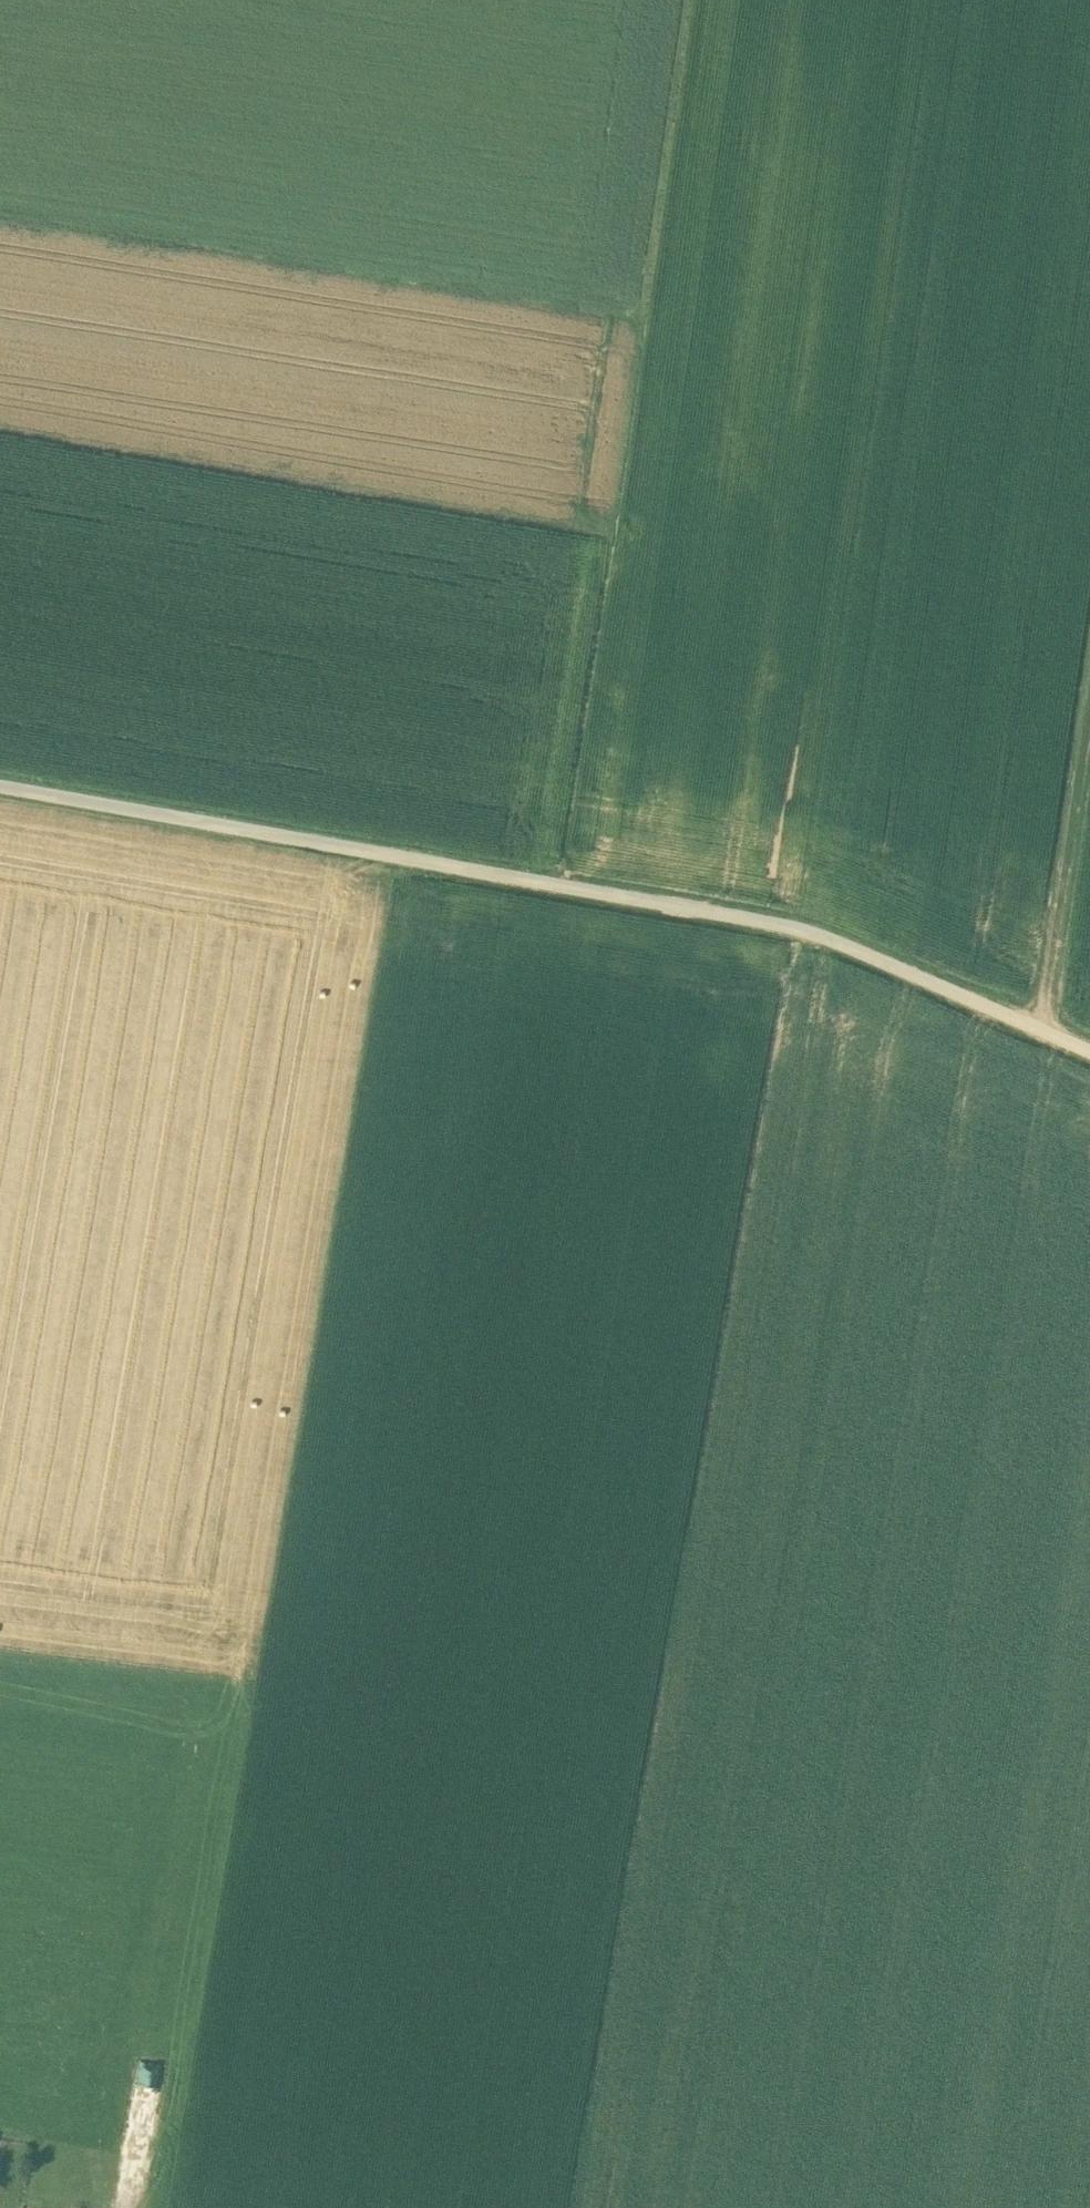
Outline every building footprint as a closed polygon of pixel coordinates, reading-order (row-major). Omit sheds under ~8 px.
[(156,2131),(159,2062),(136,2061),(134,2130),(156,2131)]
